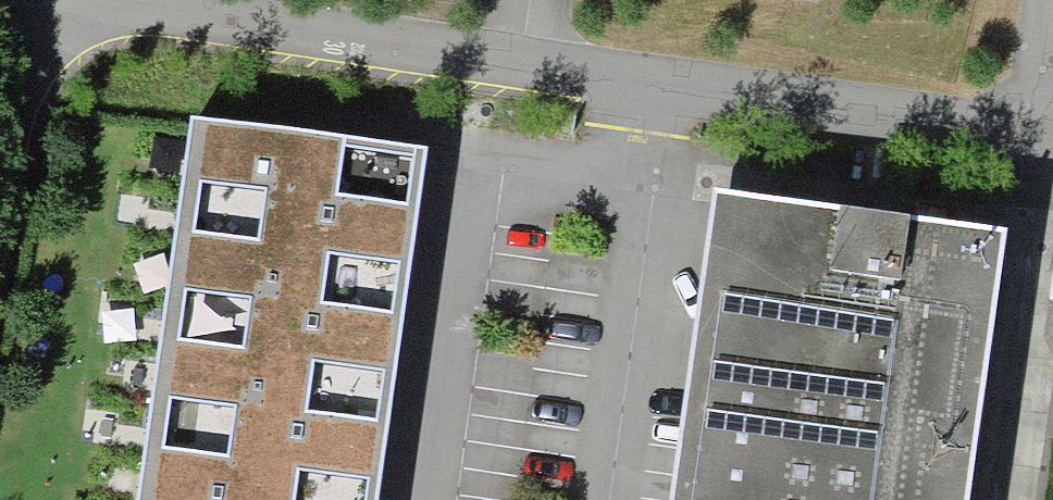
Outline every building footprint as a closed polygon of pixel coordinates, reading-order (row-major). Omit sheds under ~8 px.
[(193,128),(140,499),(382,499),(430,161),(193,128)] [(714,204),(671,499),(974,499),(1011,247),(714,204)]
